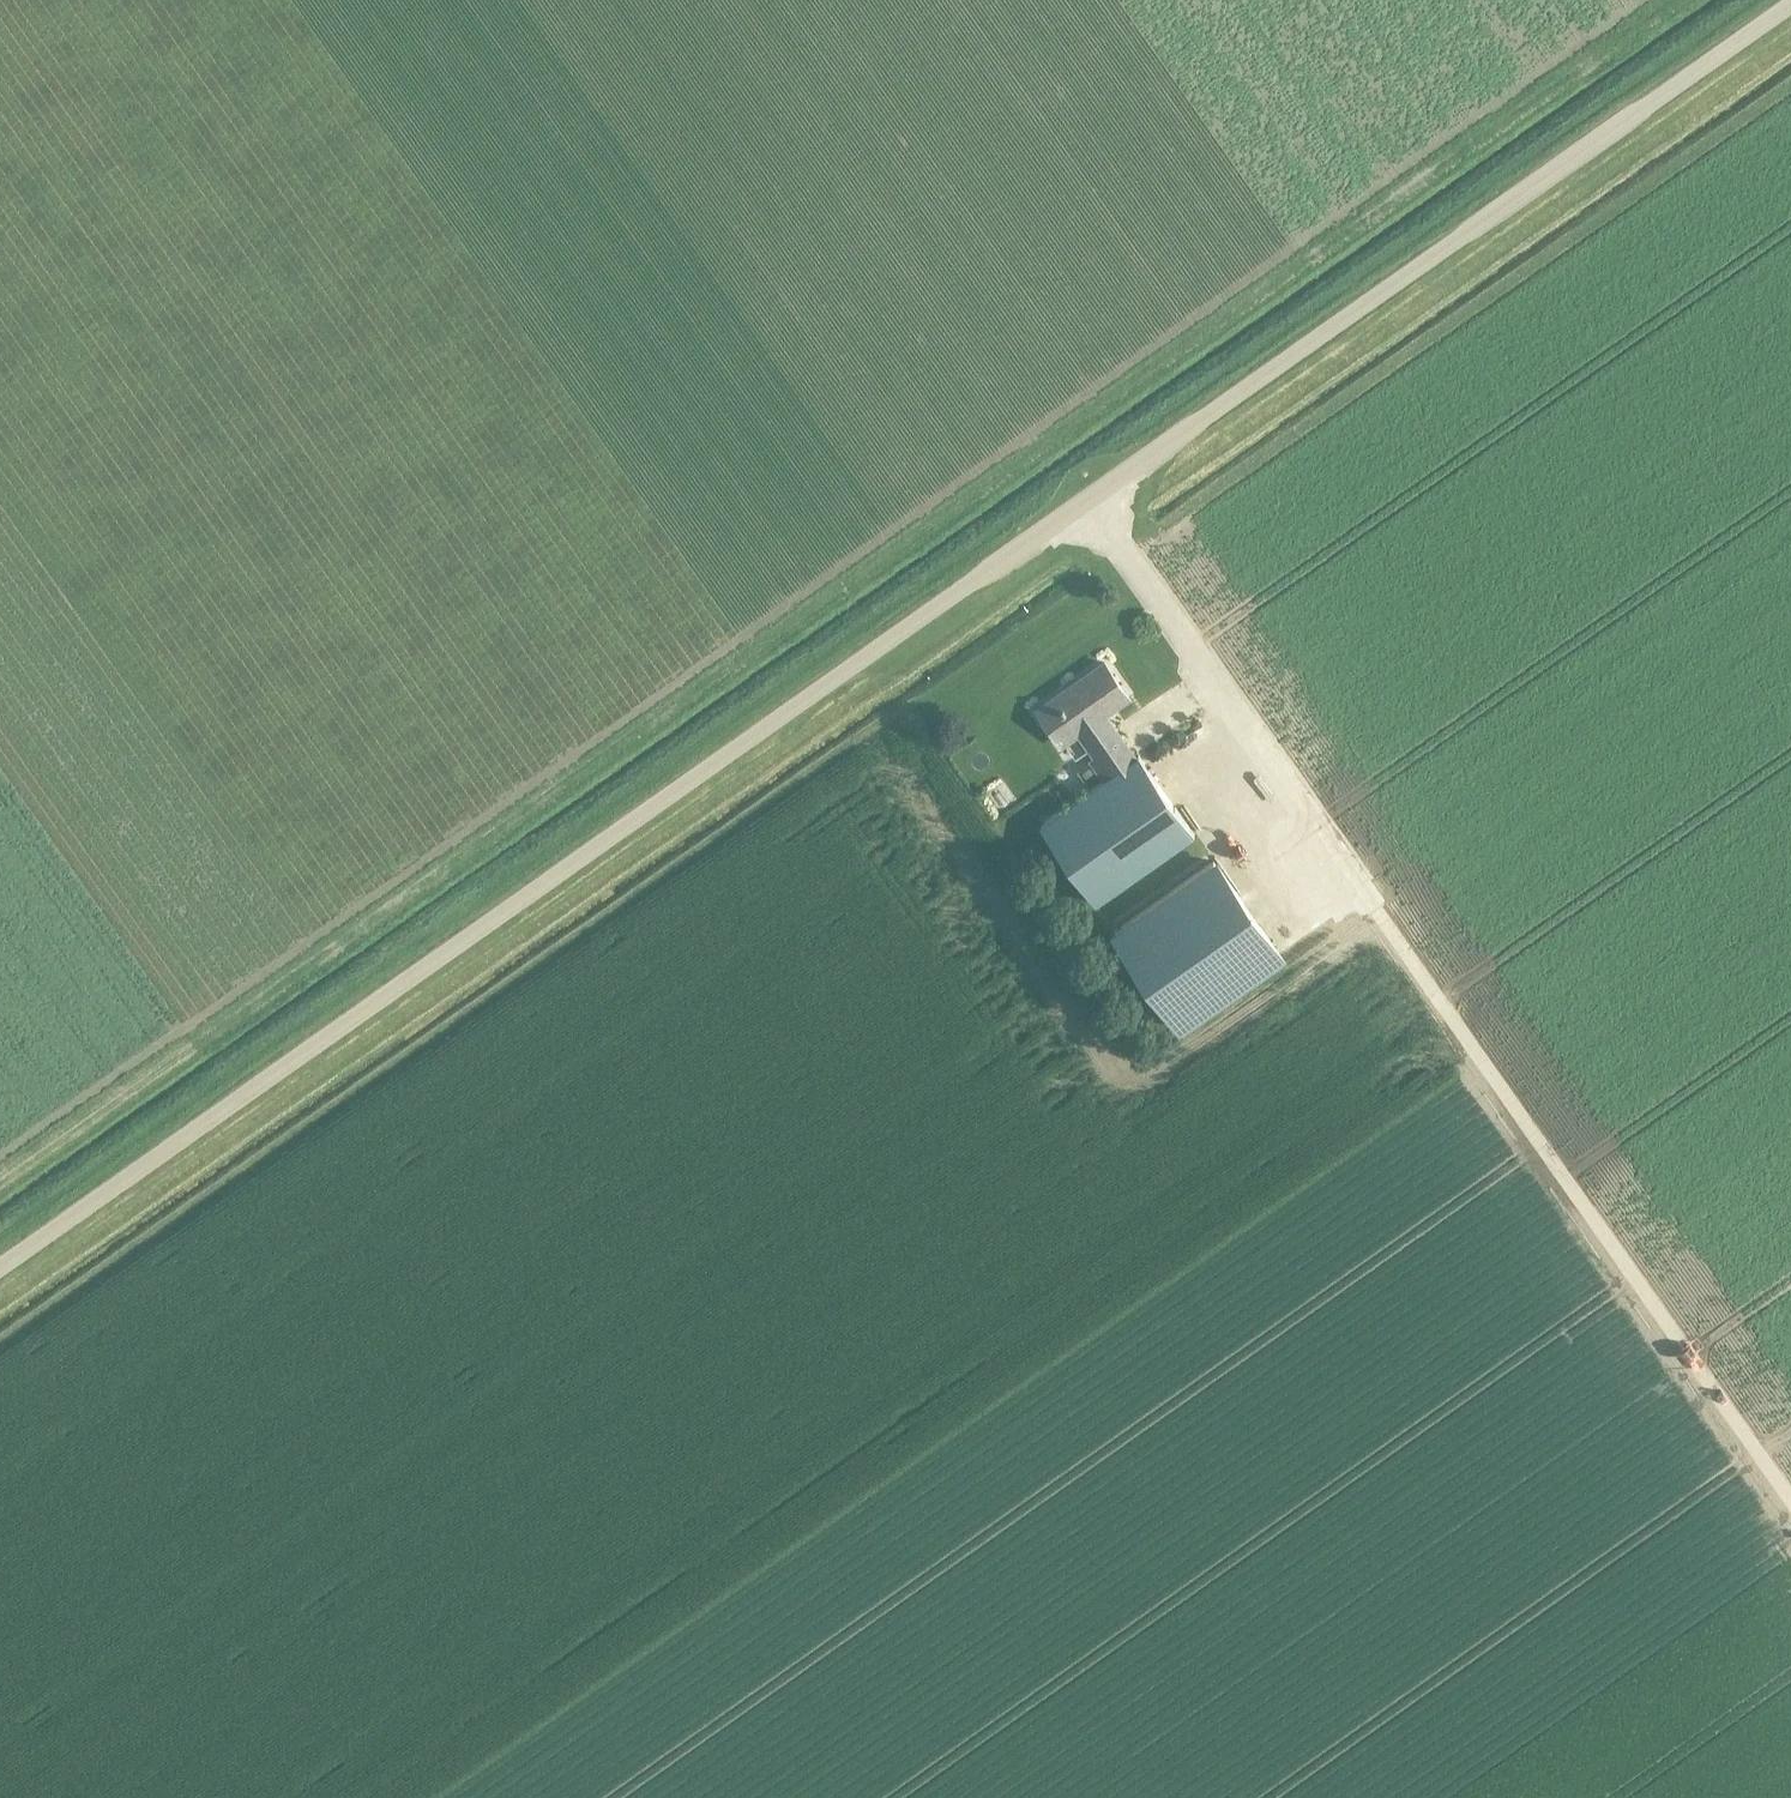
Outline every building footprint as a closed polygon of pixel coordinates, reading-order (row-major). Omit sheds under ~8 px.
[(1038,709),(1054,732),(1062,744),(1079,732),(1097,758),(1092,761),(1105,780),(1136,758),(1103,712),(1112,706),(1114,708),(1129,697),(1105,663),(1103,664),(1105,666),(1082,682),(1081,680),(1038,709)] [(1136,758),(1105,780),(1041,825),(1096,904),(1195,835),(1139,756),(1136,758)] [(1283,960),(1280,955),(1214,862),(1115,931),(1184,1029),(1283,960)]
